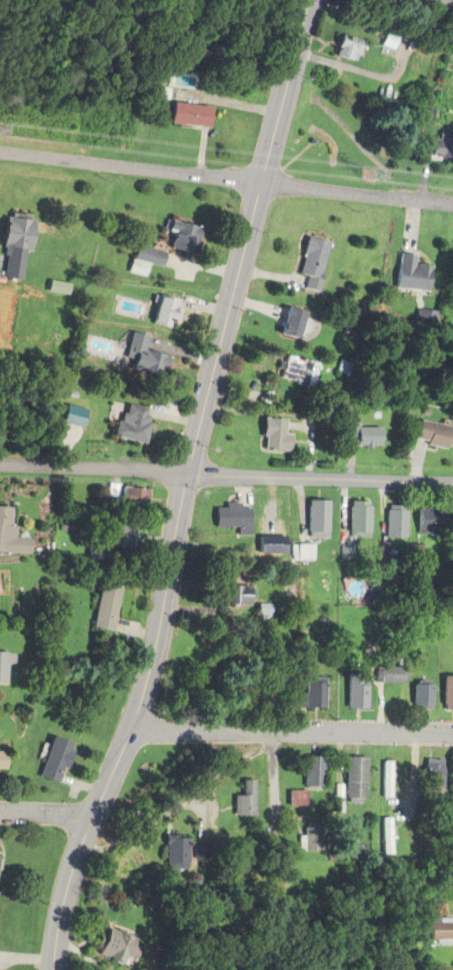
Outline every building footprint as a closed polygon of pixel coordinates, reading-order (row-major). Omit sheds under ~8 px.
[(325,52),(344,63),(355,45),(336,34),(325,52)] [(162,124),(202,128),(204,107),(165,103),(162,124)] [(451,145),(426,134),(418,152),(443,163),(451,145)] [(0,213),(0,248),(20,252),(27,217),(0,212),(0,213)] [(194,225),(165,224),(163,251),(193,252),(194,225)] [(292,273),(301,275),(298,289),(312,291),(321,242),(298,238),(292,273)] [(147,264),(159,268),(163,252),(132,244),(125,272),(144,277),(147,264)] [(413,255),(394,254),(394,289),(428,290),(429,265),(412,265),(413,255)] [(176,301),(149,298),(145,326),(172,329),(176,301)] [(292,340),(297,312),(276,307),(270,335),(292,340)] [(141,338),(126,334),(117,370),(152,379),(158,357),(138,351),(141,338)] [(273,379),(304,387),(311,362),(279,354),(273,379)] [(138,443),(144,410),(114,404),(108,438),(138,443)] [(282,451),(283,434),(277,434),(277,420),(255,419),(255,450),(282,451)] [(343,446),(375,446),(375,428),(353,428),(353,420),(343,420),(343,446)] [(451,452),(452,445),(452,430),(413,420),(408,440),(451,452)] [(142,509),(142,488),(112,488),(112,509),(142,509)] [(301,536),(321,536),(321,499),(301,499),(301,536)] [(344,537),(363,537),(363,500),(344,500),(344,537)] [(234,526),(235,535),(248,535),(247,508),(237,508),(236,505),(210,505),(210,526),(234,526)] [(380,537),(399,537),(399,505),(380,505),(380,537)] [(23,555),(24,539),(6,538),(7,508),(0,507),(0,554),(23,555)] [(430,510),(410,510),(410,530),(430,530),(430,510)] [(130,551),(133,528),(108,526),(105,548),(130,551)] [(309,559),(309,542),(287,542),(287,559),(309,559)] [(279,597),(293,597),(293,572),(279,572),(279,597)] [(114,587),(93,584),(88,628),(109,630),(114,587)] [(221,584),(221,604),(249,604),(249,584),(221,584)] [(251,619),(264,619),(264,604),(252,604),(251,619)] [(19,665),(19,653),(0,653),(0,682),(13,682),(13,665),(19,665)] [(400,682),(400,666),(372,666),(372,682),(400,682)] [(340,708),(361,708),(361,672),(340,672),(340,708)] [(437,675),(437,708),(452,708),(452,675),(437,675)] [(317,677),(298,677),(298,691),(292,691),(292,707),(317,707),(317,677)] [(425,683),(407,683),(407,708),(425,708),(425,683)] [(33,777),(56,783),(65,741),(43,736),(33,777)] [(12,772),(12,751),(0,751),(0,772),(12,772)] [(295,785),(317,785),(317,756),(295,756),(295,785)] [(338,801),(358,801),(358,756),(338,756),(338,801)] [(437,759),(416,759),(416,787),(437,787),(437,759)] [(387,760),(375,760),(375,797),(387,797),(387,760)] [(227,815),(246,815),(246,779),(235,779),(235,795),(227,795),(227,815)] [(279,806),(299,806),(299,790),(279,790),(279,806)] [(386,816),(373,816),(373,854),(386,854),(386,816)] [(181,869),(181,835),(158,835),(158,868),(181,869)] [(289,835),(289,848),(306,848),(306,835),(289,835)] [(418,937),(442,938),(443,918),(418,917),(418,937)] [(112,964),(124,938),(100,927),(88,953),(112,964)]
